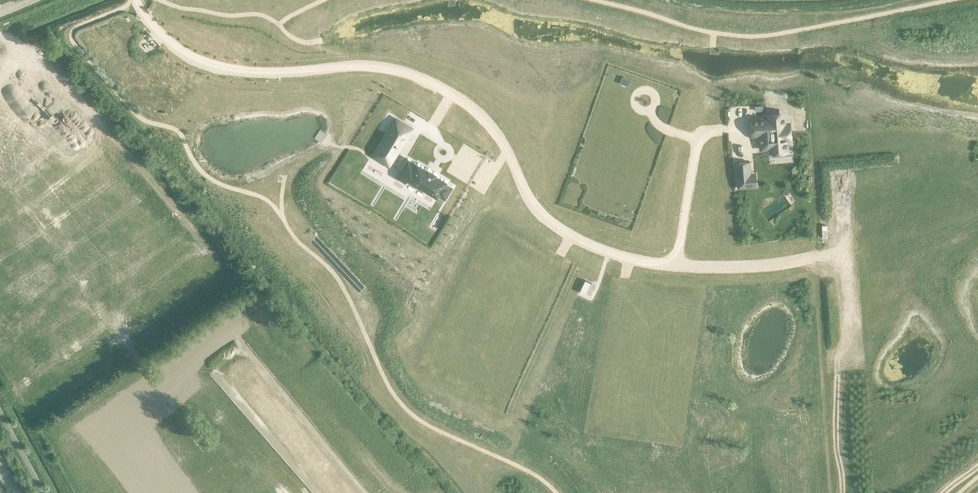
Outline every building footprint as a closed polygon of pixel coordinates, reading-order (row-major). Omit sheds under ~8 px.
[(790,112),(749,116),(752,148),(793,144),(790,112)] [(396,119),(373,157),(389,167),(412,128),(396,119)] [(408,159),(396,178),(405,183),(408,179),(438,197),(439,195),(445,199),(453,187),(446,183),(448,181),(437,174),(437,173),(428,168),(428,169),(418,163),(417,164),(408,159)] [(750,162),(736,163),(738,188),(751,187),(750,173),(750,162)] [(585,281),(580,292),(586,295),(591,284),(585,281)]
